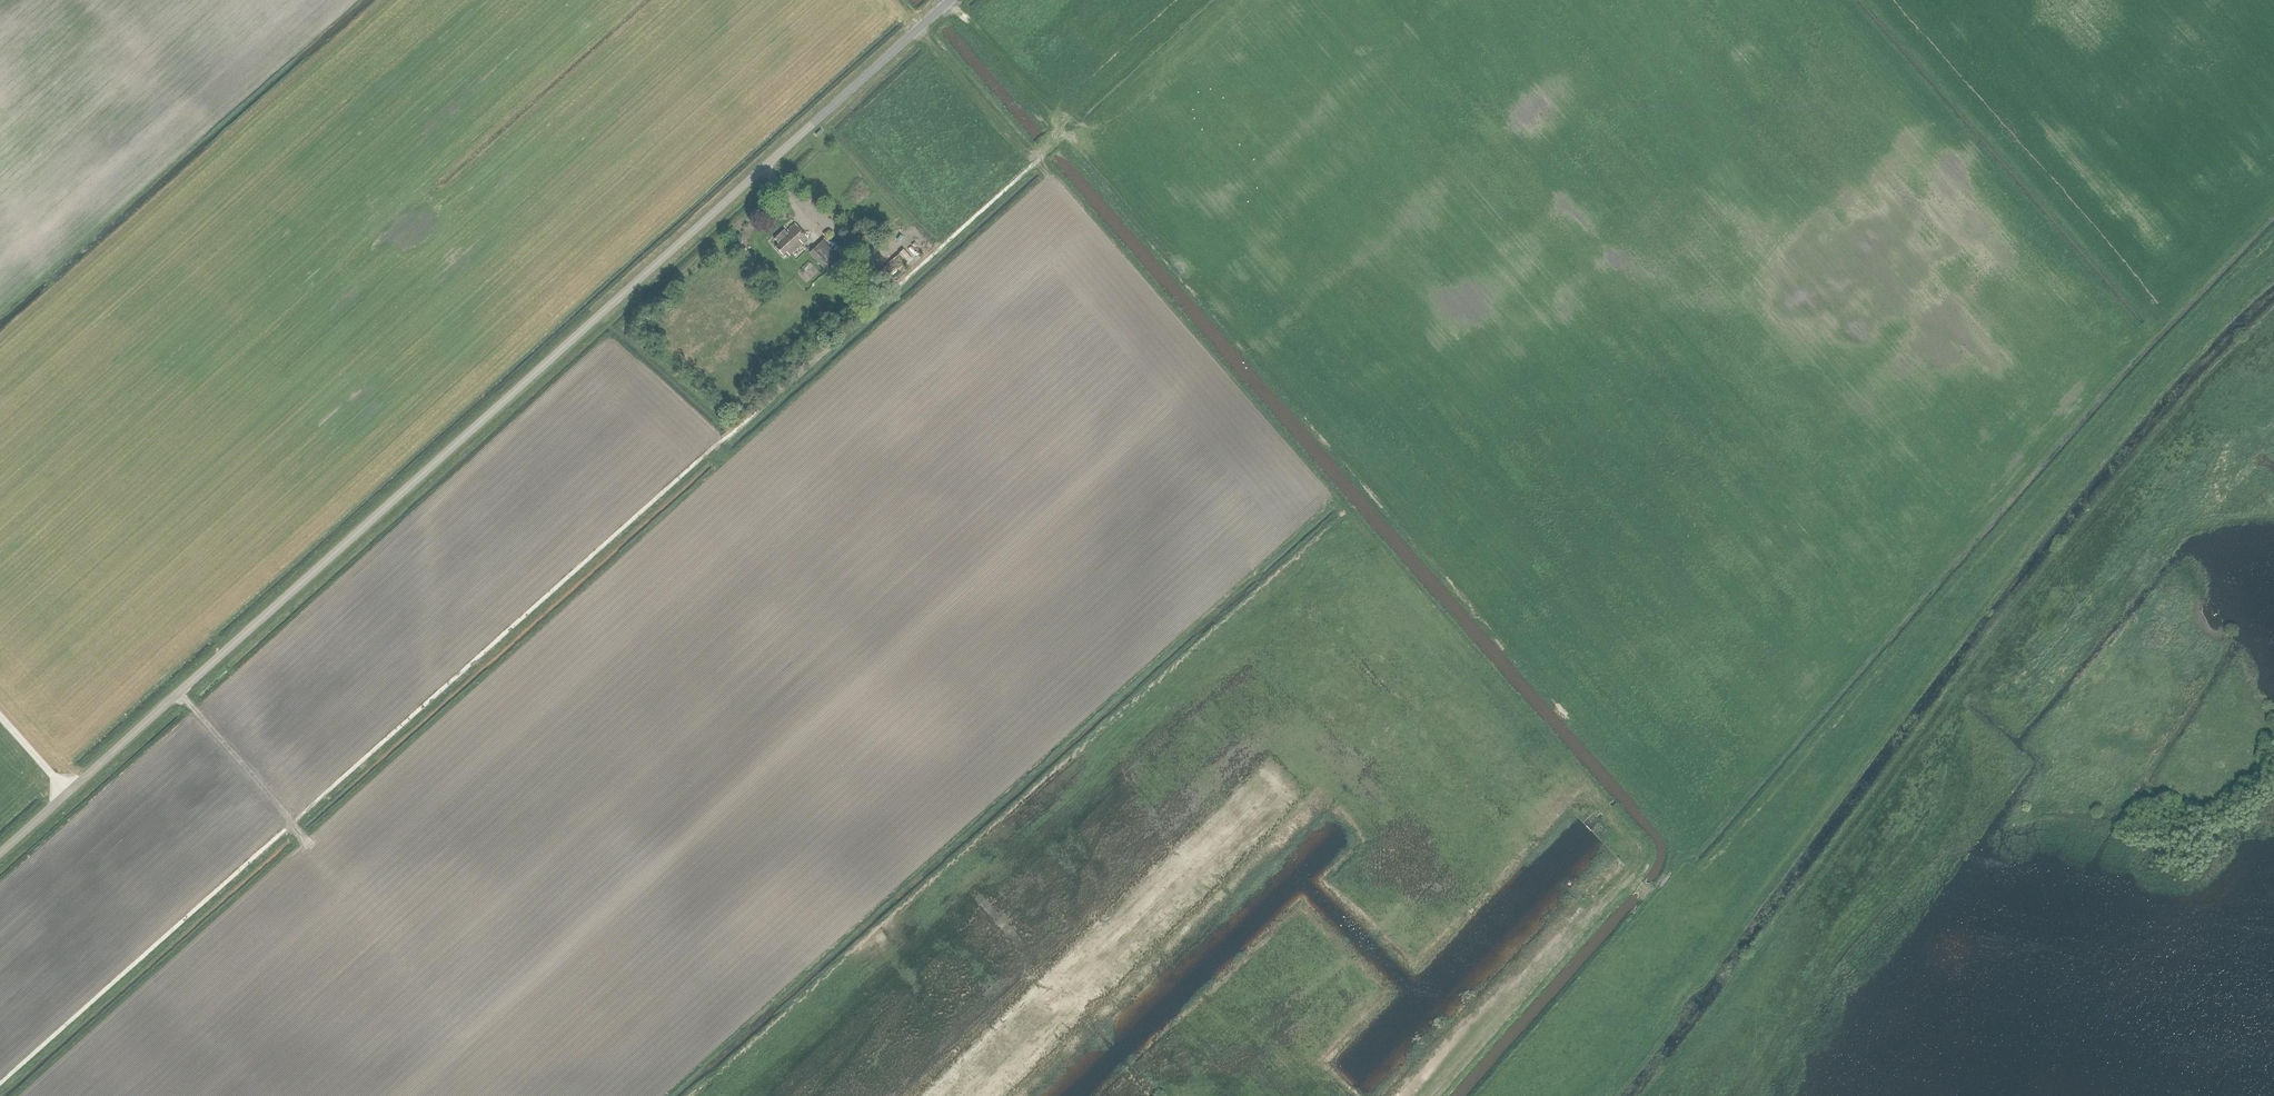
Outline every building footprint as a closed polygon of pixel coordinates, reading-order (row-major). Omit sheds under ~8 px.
[(808,238),(795,224),(786,232),(784,230),(774,239),(779,244),(776,247),(783,255),(786,252),(790,256),(803,244),(802,243),(808,238)] [(809,253),(827,272),(841,260),(823,240),(809,253)]
